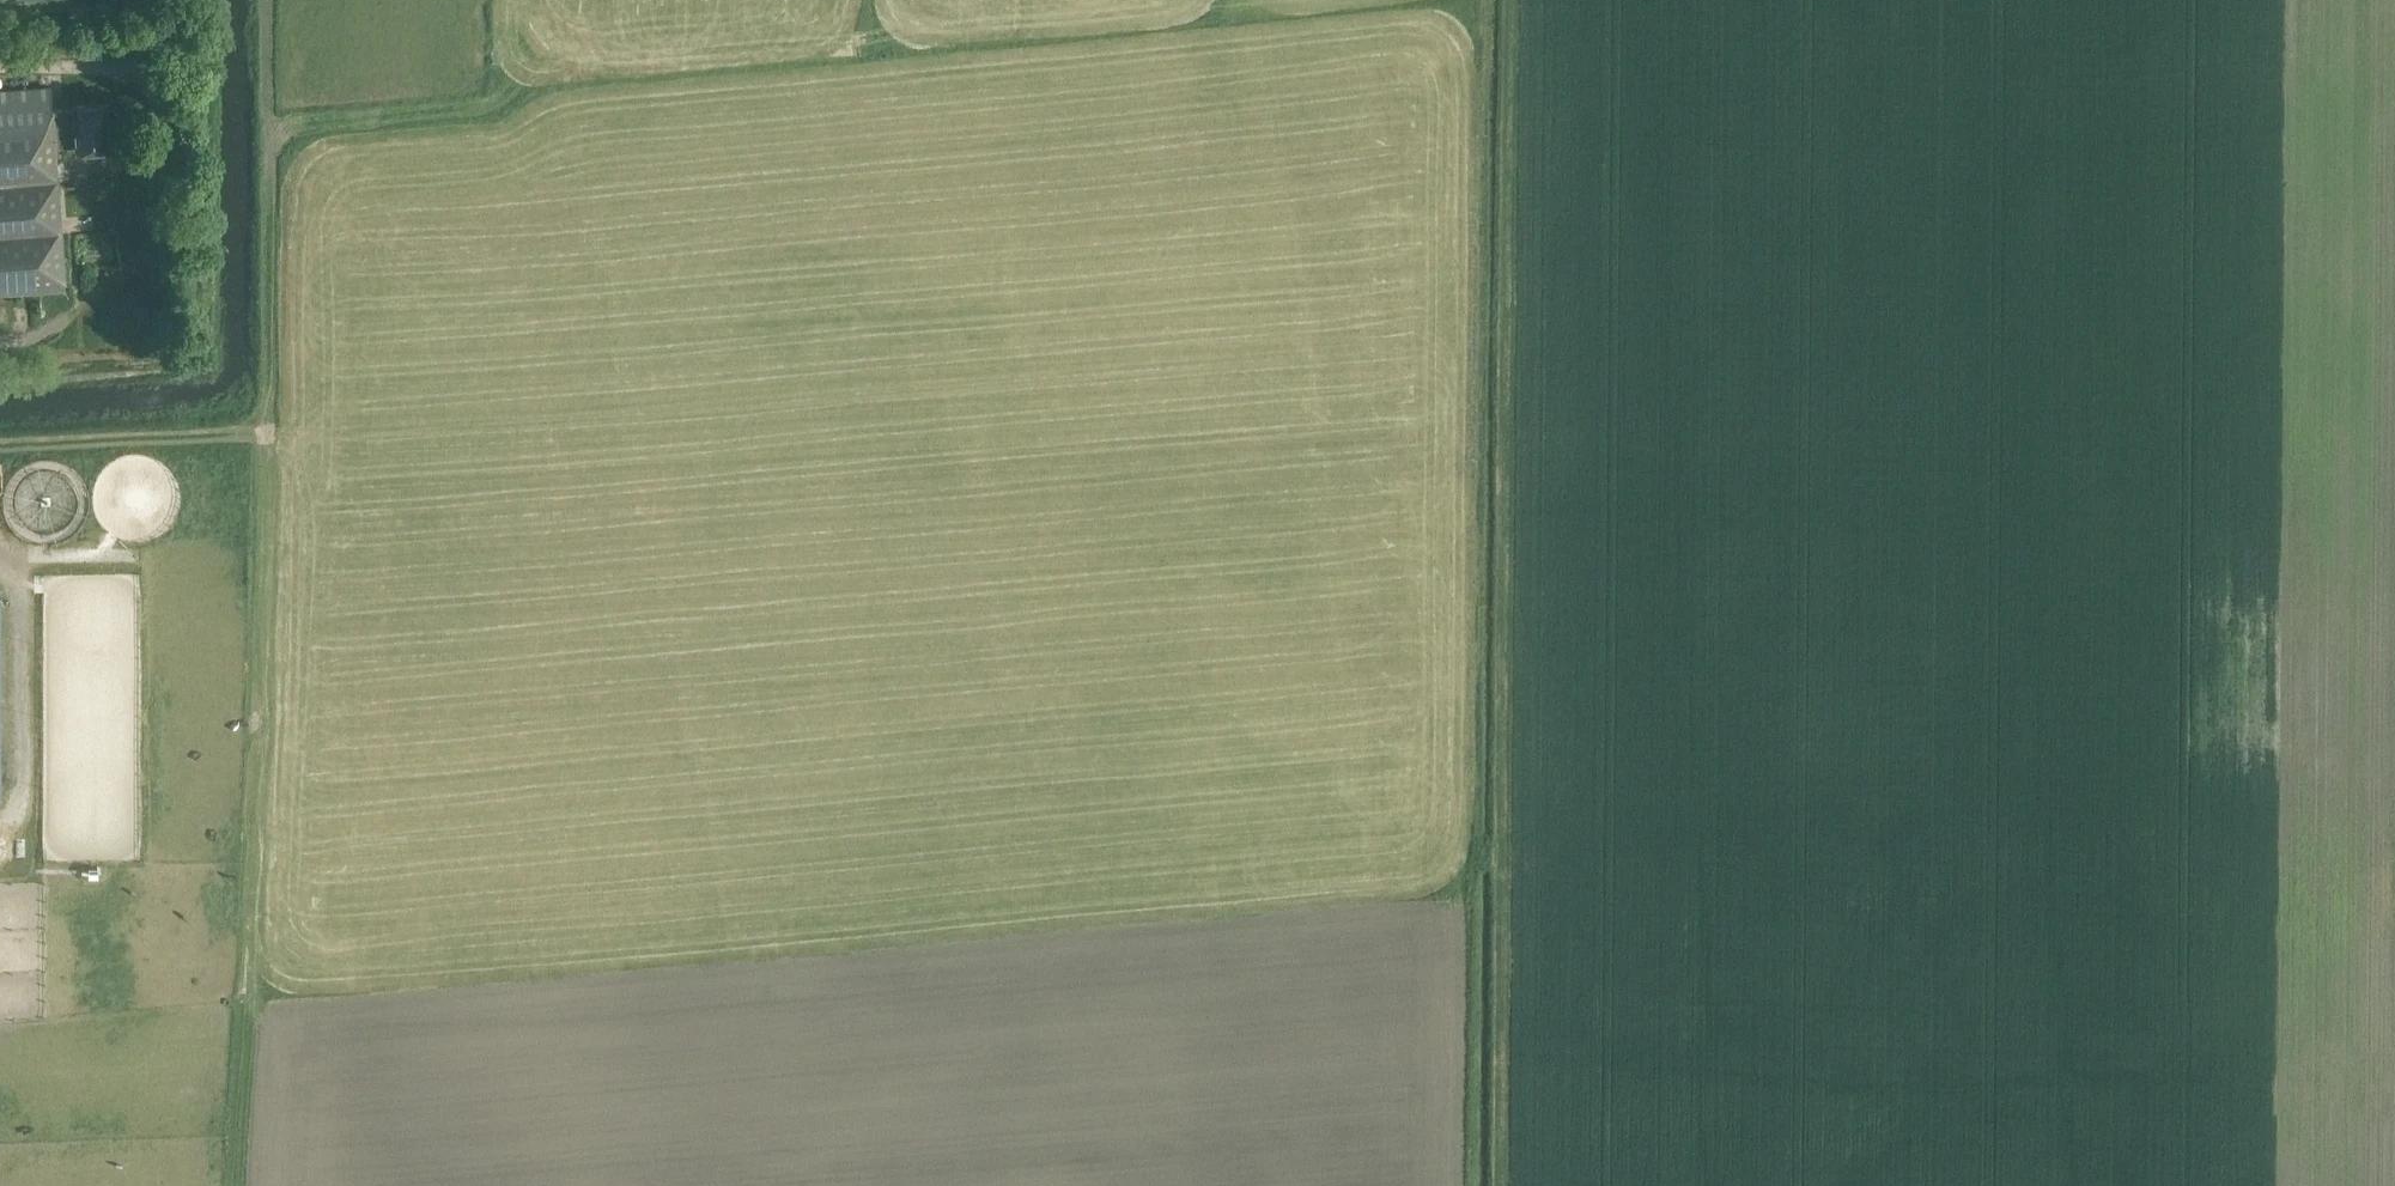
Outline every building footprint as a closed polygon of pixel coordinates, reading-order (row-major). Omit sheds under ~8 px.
[(52,108),(51,87),(0,90),(0,292),(65,288),(55,146),(76,144),(76,148),(110,145),(106,101),(73,103),(73,106),(52,108)]
